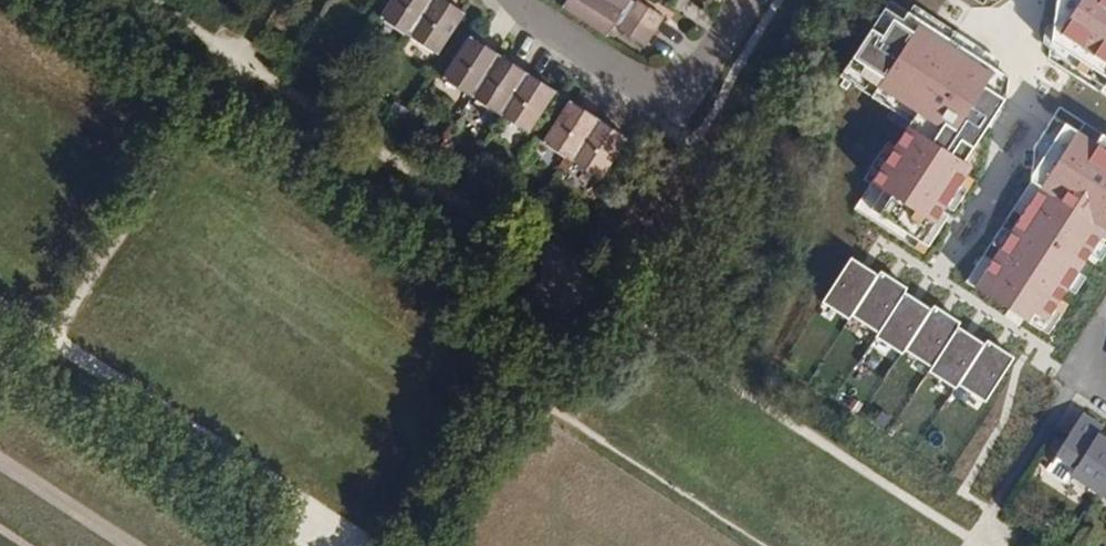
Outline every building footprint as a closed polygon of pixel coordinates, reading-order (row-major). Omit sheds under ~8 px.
[(405,40),(431,0),(390,0),(377,21),(405,40)] [(405,40),(433,57),(461,14),(455,11),(450,18),(443,14),(448,6),(439,0),(431,0),(405,40)] [(651,33),(599,0),(567,0),(561,10),(605,38),(611,27),(616,29),(618,37),(639,51),(651,33)] [(651,33),(659,21),(638,6),(632,8),(627,4),(630,0),(599,0),(651,33)] [(1064,3),(1069,47),(1105,70),(1105,0),(1066,0),(1064,3)] [(1007,77),(890,4),(845,74),(917,120),(859,210),(924,251),(967,187),(1007,77)] [(450,18),(455,11),(448,6),(443,14),(450,18)] [(438,81),(468,101),(495,57),(481,49),(480,50),(476,58),(467,53),(473,44),(466,38),(438,81)] [(480,50),(481,49),(473,44),(467,53),(476,58),(480,50)] [(503,63),(495,57),(468,101),(496,119),(523,76),(510,67),(505,76),(497,71),(501,65),(503,63)] [(505,76),(510,67),(503,63),(501,65),(497,71),(505,76)] [(539,85),(523,76),(496,119),(524,138),(551,94),(545,90),(540,99),(532,93),(539,85)] [(540,99),(545,90),(539,85),(532,93),(540,99)] [(538,147),(567,165),(595,122),(582,114),(581,116),(577,122),(571,117),(576,109),(566,103),(538,147)] [(581,116),(582,114),(576,109),(571,117),(577,122),(581,116)] [(595,122),(567,165),(596,183),(624,141),(618,137),(613,145),(605,141),(610,132),(595,122)] [(1066,124),(1044,158),(1046,187),(980,291),(1048,333),(1105,242),(1105,149),(1066,124)] [(613,145),(618,137),(610,132),(605,141),(613,145)] [(876,278),(847,258),(817,301),(846,321),(850,315),(876,332),(873,336),(899,354),(905,346),(936,367),(932,372),(955,388),(959,382),(986,400),(1013,361),(989,345),(987,349),(958,329),(962,323),(932,303),(928,309),(902,292),(905,290),(880,273),(876,278)] [(1096,496),(1105,481),(1105,444),(1095,438),(1099,430),(1078,417),(1060,445),(1052,441),(1040,460),(1096,496)] [(1096,496),(1105,503),(1105,481),(1096,496)]
